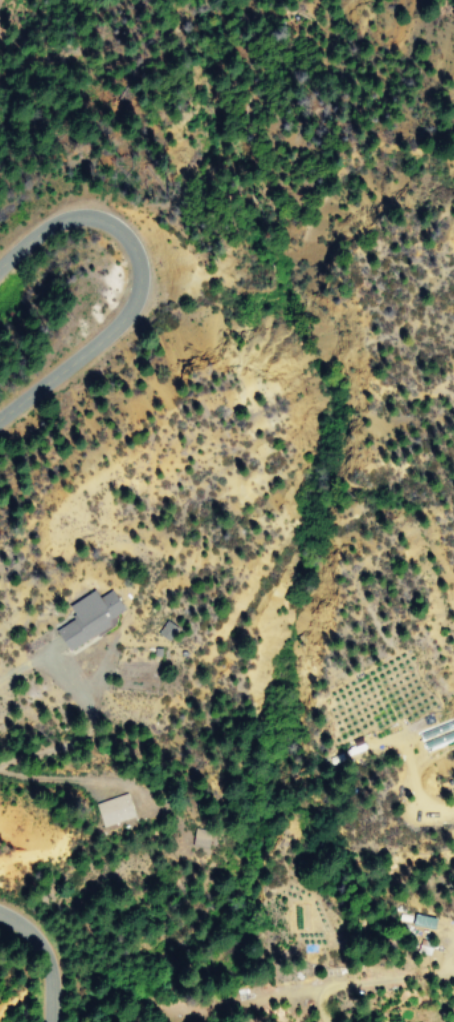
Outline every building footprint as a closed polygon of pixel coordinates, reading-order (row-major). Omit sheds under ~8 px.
[(63,652),(110,625),(106,618),(119,610),(107,590),(93,598),(89,591),(63,606),(70,619),(50,630),(63,652)] [(131,818),(126,794),(92,802),(97,826),(131,818)]
